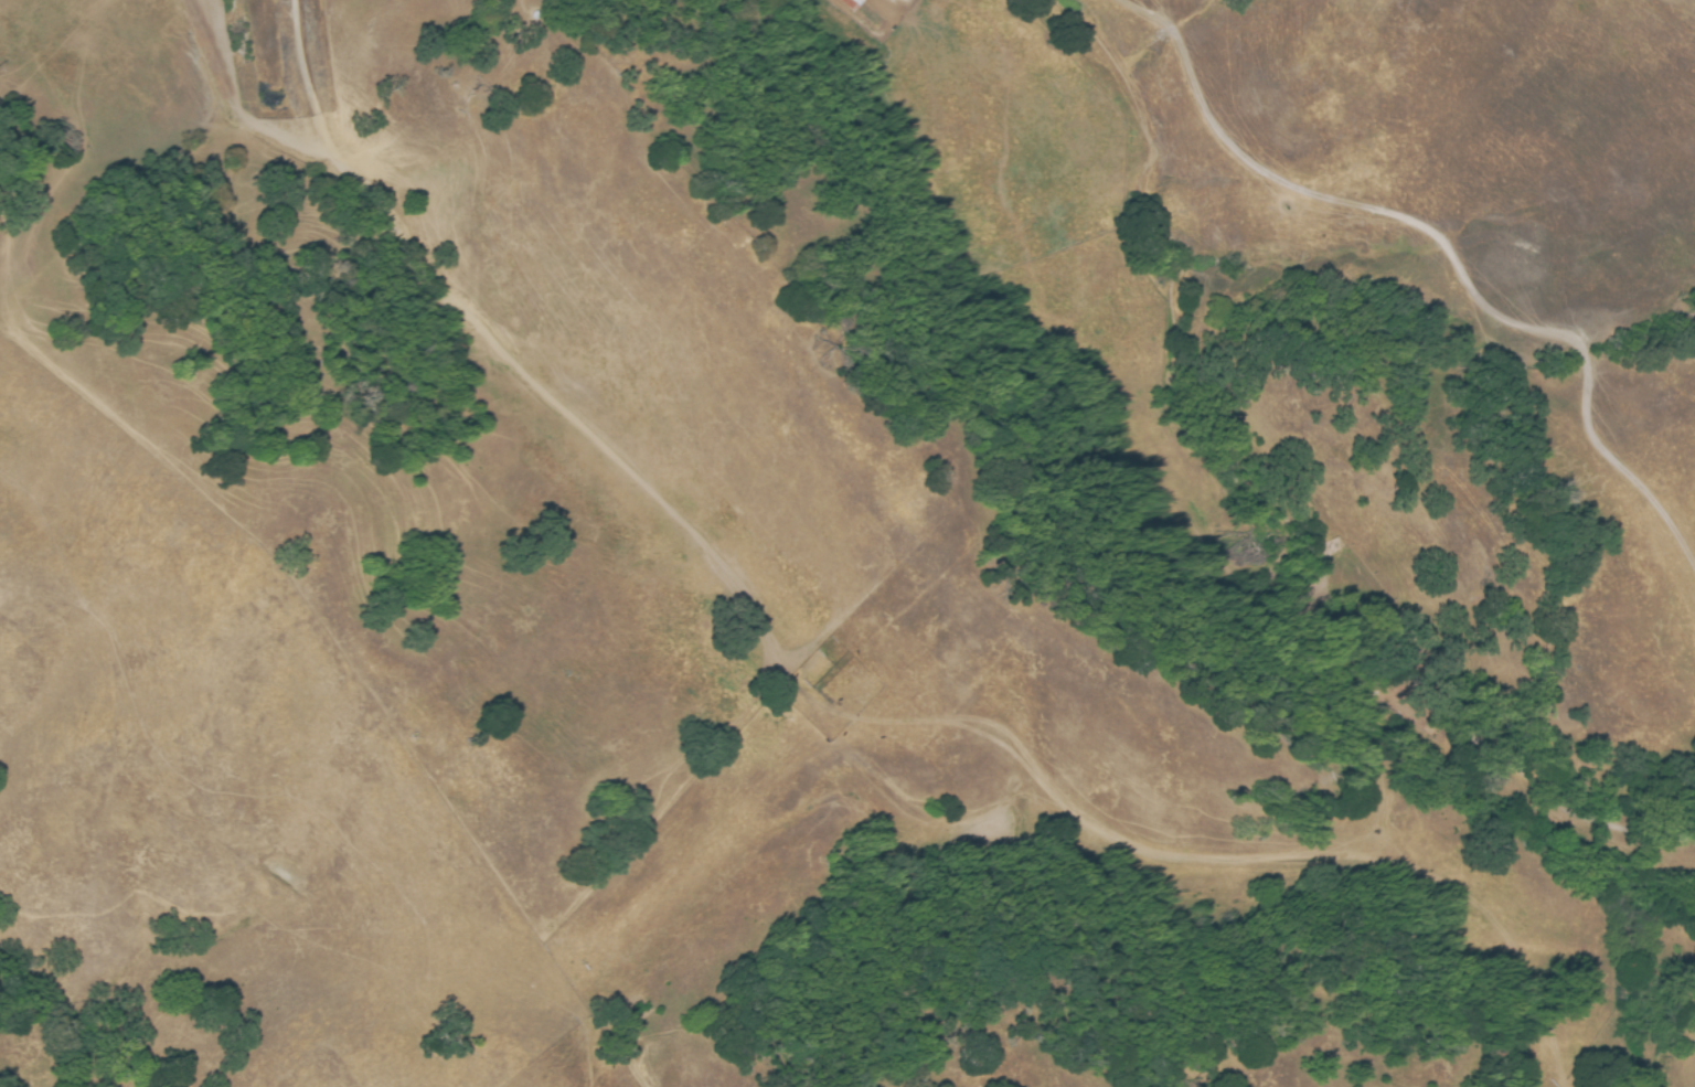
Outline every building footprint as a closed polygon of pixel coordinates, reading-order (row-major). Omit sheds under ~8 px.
[(861,0),(840,0),(853,10),(861,0)]
